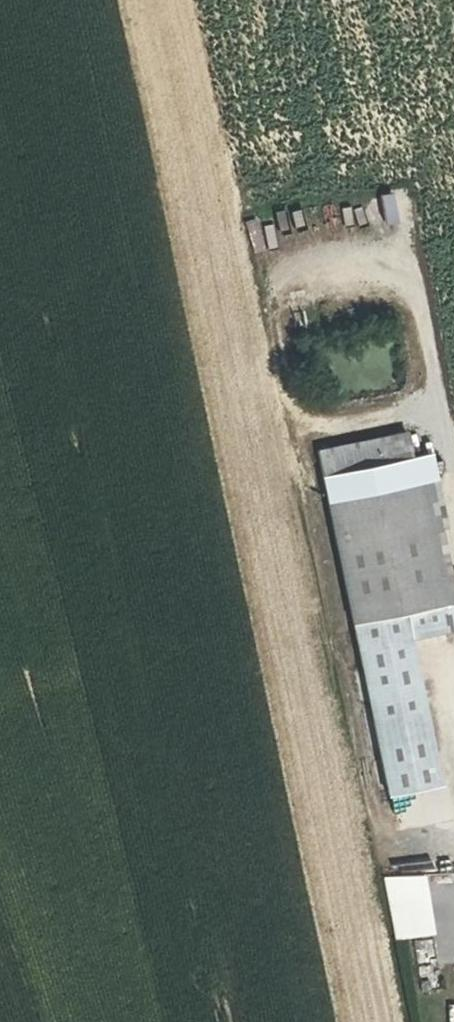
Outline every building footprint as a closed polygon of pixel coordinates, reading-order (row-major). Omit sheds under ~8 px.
[(385,219),(383,190),(368,191),(370,220),(385,219)] [(325,475),(414,457),(409,433),(320,451),(325,475)] [(412,640),(451,633),(420,483),(438,479),(433,453),(414,457),(325,475),(330,501),(356,624),(408,614),(412,640)] [(375,722),(427,713),(412,640),(408,614),(356,624),(375,722)] [(441,787),(427,713),(375,722),(389,796),(441,787)] [(409,938),(429,935),(426,910),(406,912),(409,938)] [(409,942),(410,951),(420,950),(419,941),(409,942)] [(415,992),(424,991),(423,983),(414,984),(415,992)]
